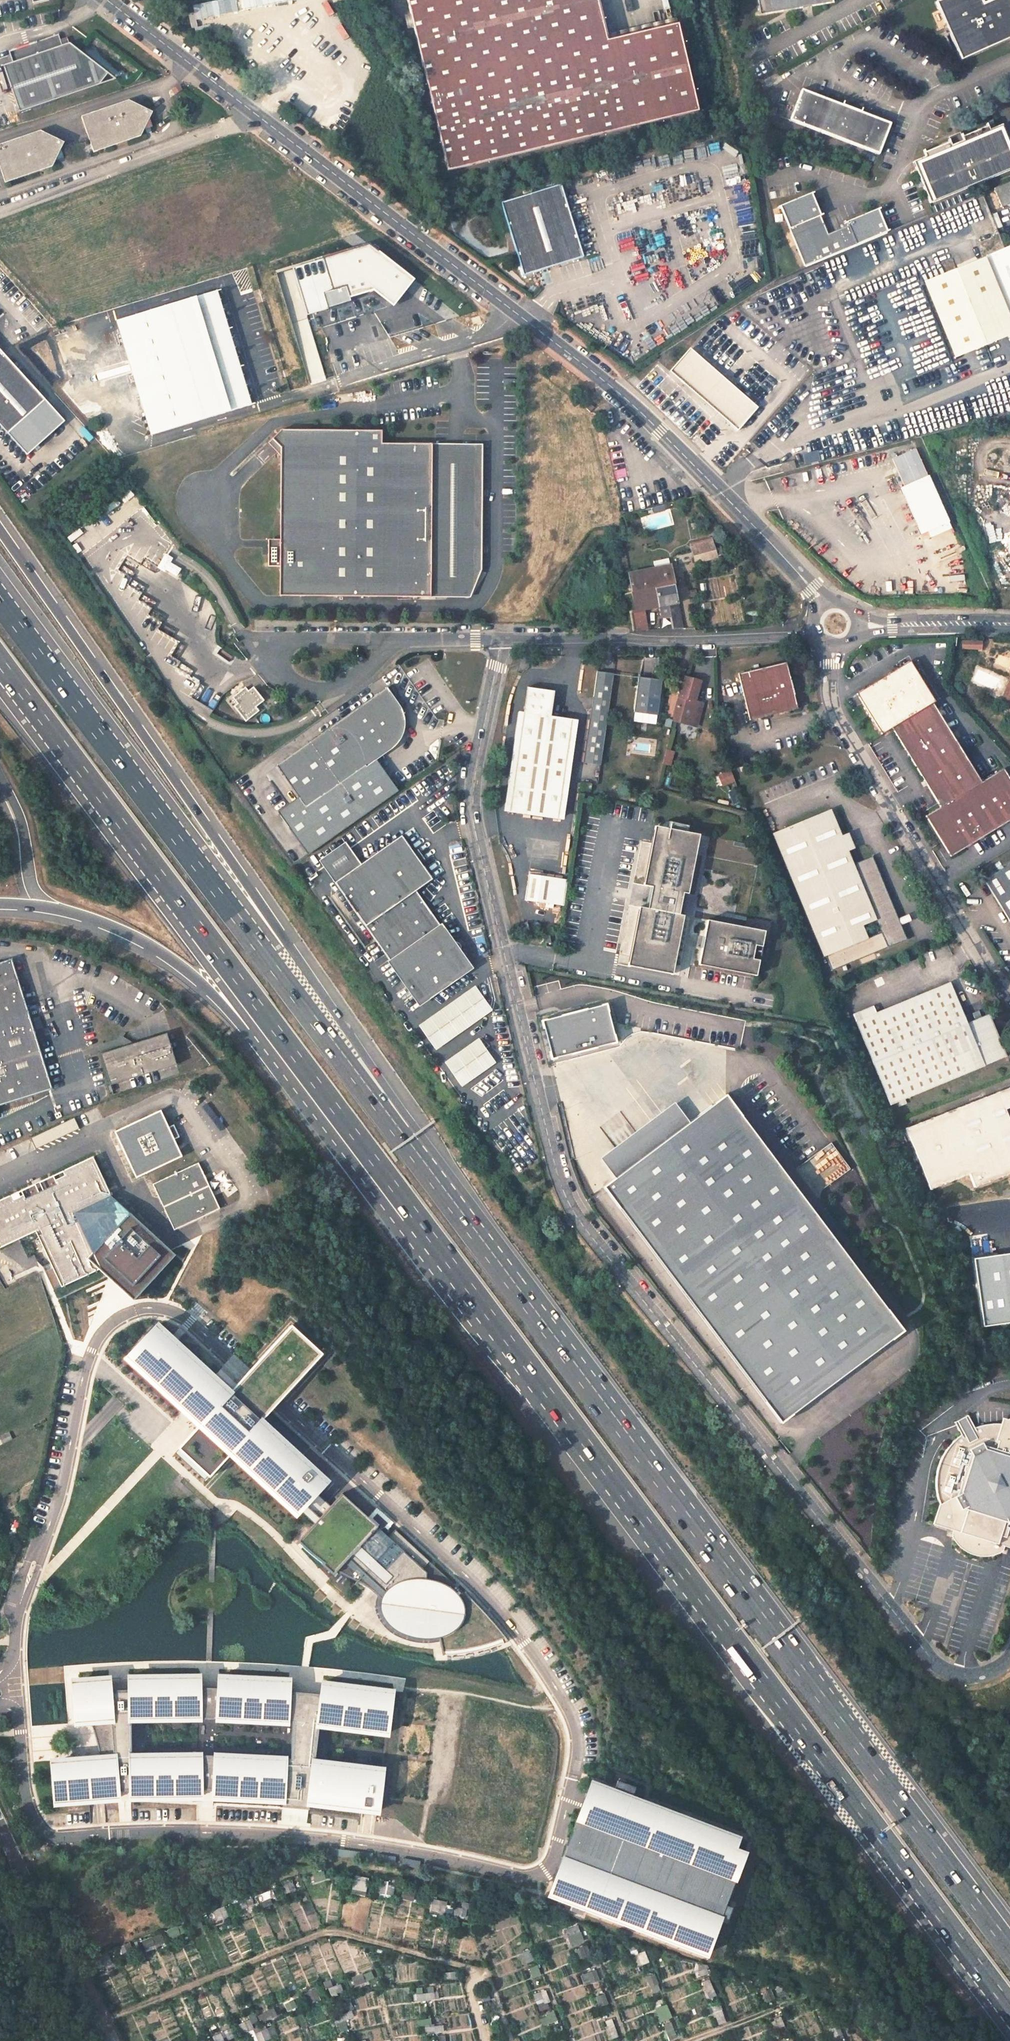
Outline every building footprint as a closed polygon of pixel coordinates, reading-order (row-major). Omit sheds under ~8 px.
[(697,111),(677,24),(606,39),(597,0),(409,0),(447,168),(697,111)] [(758,14),(830,1),(830,0),(755,0),(758,14)] [(1007,0),(988,0),(980,4),(978,0),(937,0),(932,2),(959,60),(1009,36),(1009,7),(1007,0)] [(16,113),(94,87),(105,73),(65,42),(59,44),(55,34),(4,51),(8,63),(0,65),(16,113)] [(785,97),(780,112),(880,146),(891,114),(801,84),(796,101),(785,97)] [(129,102),(81,118),(93,155),(140,139),(144,132),(152,129),(149,122),(148,121),(152,112),(129,102)] [(918,160),(936,202),(1009,171),(1009,145),(1002,125),(991,129),(990,126),(965,136),(967,140),(955,144),(954,141),(929,151),(931,155),(918,160)] [(4,184),(51,168),(55,162),(64,159),(61,149),(64,144),(40,132),(0,145),(0,172),(4,184)] [(954,141),(955,144),(967,140),(965,136),(964,134),(953,139),(954,141)] [(994,188),(1001,207),(1006,205),(1009,207),(1009,182),(994,188)] [(504,206),(527,280),(587,260),(564,188),(504,206)] [(812,197),(779,212),(799,255),(826,227),(812,197)] [(831,232),(829,228),(801,255),(806,266),(893,230),(889,221),(884,207),(850,221),(851,224),(831,232)] [(1009,322),(1009,247),(1005,249),(984,258),(1009,322)] [(983,259),(958,270),(986,339),(1009,330),(1009,327),(983,259)] [(966,305),(963,296),(956,299),(964,321),(970,318),(964,305),(966,305)] [(257,405),(227,297),(124,325),(153,432),(257,405)] [(980,342),(974,328),(964,333),(969,346),(980,342)] [(11,435),(49,401),(0,347),(0,422),(11,435)] [(754,411),(691,355),(674,374),(737,431),(754,411)] [(380,432),(279,431),(270,440),(279,449),(278,541),(267,541),(267,568),(278,568),(278,597),(429,598),(430,444),(379,444),(380,432)] [(474,444),(430,444),(429,598),(465,598),(474,570),(474,444)] [(901,487),(922,537),(950,525),(917,450),(894,460),(905,486),(901,487)] [(795,468),(793,460),(782,463),(784,471),(795,468)] [(716,557),(712,543),(691,548),(695,562),(716,557)] [(669,566),(668,560),(653,563),(654,569),(669,566)] [(683,629),(670,566),(669,566),(654,569),(628,574),(629,582),(635,610),(628,611),(632,630),(647,630),(642,610),(668,605),(671,616),(672,617),(674,629),(683,629)] [(979,641),(963,640),(963,648),(979,649),(979,641)] [(1009,821),(1009,779),(1003,768),(981,782),(933,703),(935,702),(910,661),(856,695),(881,735),(892,728),(939,807),(925,816),(951,857),(1009,821)] [(797,709),(786,663),(738,674),(749,721),(797,709)] [(612,673),(595,671),(584,762),(600,765),(612,673)] [(661,679),(637,676),(632,711),(656,714),(657,703),(655,700),(655,696),(658,697),(661,679)] [(699,681),(685,677),(673,721),(686,724),(690,725),(696,701),(692,700),(695,688),(697,689),(699,681)] [(1000,700),(1005,702),(1009,692),(1009,679),(1000,700)] [(244,687),(231,698),(236,703),(233,706),(245,721),(259,710),(256,706),(263,700),(252,687),(248,691),(244,687)] [(397,706),(384,687),(273,766),(296,797),(303,807),(362,766),(363,767),(374,759),(389,749),(394,744),(397,740),(399,736),(401,730),(402,721),(401,716),(401,714),(399,710),(397,706)] [(558,821),(571,721),(549,719),(552,694),(525,690),(509,815),(558,821)] [(702,703),(696,701),(690,725),(696,727),(702,703)] [(303,807),(296,797),(277,811),(308,856),(398,793),(374,759),(363,767),(362,766),(303,807)] [(823,956),(826,955),(831,970),(907,939),(901,925),(898,918),(873,856),(853,864),(831,810),(773,833),(823,956)] [(659,827),(657,838),(702,846),(704,835),(688,832),(675,830),(659,827)] [(424,1000),(475,964),(464,948),(465,948),(466,947),(466,945),(466,942),(465,940),(465,939),(464,939),(462,938),(459,938),(458,939),(421,887),(437,875),(407,832),(361,864),(339,880),(424,1000)] [(702,846),(657,838),(648,886),(656,887),(652,909),(644,908),(635,956),(677,964),(680,965),(689,916),(687,916),(691,894),(693,895),(702,846)] [(346,842),(324,858),(339,880),(361,864),(346,842)] [(984,880),(1009,922),(1009,864),(984,880)] [(568,882),(530,877),(526,903),(565,907),(568,882)] [(898,918),(901,925),(907,922),(904,916),(898,918)] [(770,932),(712,921),(703,967),(761,978),(770,932)] [(677,964),(635,956),(632,967),(675,975),(677,964)] [(52,1087),(12,958),(0,962),(0,1104),(52,1087)] [(904,1099),(1007,1056),(989,1013),(980,1017),(976,1019),(967,1022),(950,981),(876,1012),(873,1006),(853,1014),(890,1105),(898,1102),(899,1106),(906,1104),(904,1099)] [(476,986),(419,1025),(436,1049),(492,1010),(476,986)] [(612,1005),(546,1023),(556,1063),(622,1045),(612,1005)] [(176,1063),(166,1032),(100,1052),(110,1084),(176,1063)] [(477,1039),(444,1062),(462,1088),(496,1064),(477,1039)] [(906,1129),(930,1189),(969,1173),(974,1186),(1009,1172),(1009,1123),(1004,1108),(1009,1107),(1009,1088),(906,1129)] [(731,1096),(608,1189),(787,1425),(909,1332),(731,1096)] [(157,1110),(112,1131),(134,1178),(179,1156),(157,1110)] [(831,1145),(810,1159),(827,1184),(847,1171),(831,1145)] [(92,1157),(63,1171),(65,1175),(55,1179),(57,1183),(43,1190),(42,1186),(37,1188),(39,1192),(26,1198),(24,1194),(13,1199),(12,1195),(0,1200),(0,1247),(38,1229),(41,1234),(38,1235),(39,1236),(45,1250),(62,1285),(100,1267),(93,1254),(76,1217),(74,1219),(72,1213),(111,1195),(92,1157)] [(198,1163),(151,1185),(172,1230),(217,1208),(198,1163)] [(63,1171),(40,1182),(42,1186),(43,1190),(57,1183),(55,1179),(65,1175),(63,1171)] [(37,1188),(35,1184),(12,1195),(13,1199),(24,1194),(26,1198),(39,1192),(37,1188)] [(93,1254),(128,1214),(111,1195),(72,1213),(74,1219),(76,1217),(93,1254)] [(100,1267),(133,1299),(175,1255),(128,1214),(93,1254),(100,1267)] [(39,1236),(31,1240),(37,1254),(45,1250),(39,1236)] [(1009,1322),(1009,1253),(973,1259),(983,1326),(1009,1322)] [(261,1420),(230,1392),(226,1395),(210,1380),(213,1377),(157,1325),(130,1354),(135,1359),(131,1362),(183,1410),(186,1406),(202,1421),(234,1450),(242,1458),(239,1462),(291,1509),(294,1506),(313,1524),(298,1541),(317,1558),(335,1570),(367,1587),(379,1598),(384,1603),(384,1610),(386,1615),(390,1620),(394,1624),(398,1627),(400,1629),(412,1633),(420,1634),(429,1635),(438,1634),(442,1652),(462,1651),(472,1649),(485,1646),(495,1642),(507,1638),(486,1613),(482,1609),(475,1602),(465,1592),(464,1593),(395,1529),(388,1537),(342,1493),(330,1506),(320,1517),(305,1503),(315,1492),(326,1480),(270,1429),(266,1432),(258,1424),(261,1420)] [(259,1359),(291,1388),(323,1354),(291,1325),(259,1359)] [(1008,1424),(1000,1423),(991,1423),(982,1424),(974,1427),(967,1415),(954,1421),(961,1434),(954,1439),(948,1446),(942,1456),(939,1462),(936,1473),(935,1484),(936,1492),(937,1499),(941,1497),(943,1501),(939,1504),(933,1524),(951,1529),(950,1534),(953,1538),(956,1543),(960,1547),(964,1550),(969,1553),(974,1555),(980,1556),(985,1556),(991,1555),(996,1553),(1003,1550),(1004,1546),(1009,1548),(1009,1425),(1008,1424)] [(178,1448),(209,1477),(234,1450),(202,1421),(178,1448)] [(8,1441),(5,1435),(0,1438),(0,1445),(8,1441)] [(315,1492),(305,1503),(320,1517),(330,1506),(315,1492)] [(132,1797),(200,1797),(200,1789),(213,1790),(213,1797),(283,1801),(282,1807),(307,1810),(308,1804),(376,1813),(382,1768),(314,1759),(319,1723),(387,1732),(392,1691),(324,1682),(322,1693),(287,1690),(288,1679),(219,1676),(219,1687),(199,1687),(198,1676),(130,1677),(130,1690),(110,1691),(109,1679),(81,1681),(82,1702),(90,1723),(94,1734),(97,1748),(98,1757),(58,1760),(59,1770),(52,1771),(54,1802),(116,1798),(115,1791),(132,1790),(132,1797)] [(604,1787),(612,1789),(615,1780),(608,1777),(604,1787)] [(582,1778),(539,1891),(563,1900),(560,1906),(572,1911),(574,1904),(697,1951),(711,1913),(718,1915),(722,1904),(716,1901),(736,1849),(725,1845),(729,1834),(633,1797),(637,1788),(615,1780),(612,1789),(604,1787),(582,1778)] [(396,1857),(377,1854),(376,1860),(395,1863),(396,1857)] [(421,1862),(402,1858),(401,1864),(419,1867),(421,1862)] [(323,1878),(322,1873),(310,1876),(312,1881),(323,1878)] [(364,1890),(366,1884),(355,1881),(353,1887),(364,1890)] [(294,1890),(292,1883),(282,1886),(286,1893),(294,1890)] [(392,1895),(393,1888),(379,1886),(378,1892),(392,1895)] [(259,1896),(261,1901),(274,1896),(271,1890),(259,1896)] [(416,1900),(417,1894),(403,1892),(402,1898),(416,1900)] [(444,1913),(445,1905),(432,1902),(430,1910),(444,1913)] [(455,1907),(454,1914),(465,1917),(466,1909),(455,1907)] [(215,1914),(217,1921),(228,1916),(225,1909),(215,1914)] [(480,1920),(491,1922),(492,1915),(481,1912),(480,1920)] [(194,1928),(205,1924),(202,1917),(192,1922),(194,1928)] [(184,1933),(181,1926),(169,1931),(172,1938),(184,1933)] [(574,1943),(582,1940),(581,1937),(584,1936),(583,1931),(578,1931),(569,1931),(574,1943)] [(151,1945),(148,1937),(143,1939),(146,1947),(151,1945)] [(585,1965),(591,1963),(585,1946),(579,1948),(585,1965)] [(522,1964),(533,1959),(529,1950),(519,1955),(522,1964)] [(637,1966),(648,1962),(644,1951),(634,1956),(637,1966)] [(101,1964),(99,1958),(90,1962),(92,1965),(95,1964),(96,1966),(101,1964)] [(697,1977),(707,1973),(706,1969),(705,1969),(703,1964),(696,1962),(694,1970),(697,1977)] [(533,1978),(539,1975),(535,1967),(530,1969),(533,1978)] [(592,1984),(598,1982),(594,1971),(588,1973),(592,1984)] [(650,1987),(658,1984),(654,1974),(646,1977),(650,1987)] [(364,1982),(362,1977),(352,1980),(354,1985),(364,1982)] [(708,1998),(715,1994),(709,1979),(702,1982),(708,1998)] [(767,2002),(773,1999),(765,1982),(759,1984),(762,1990),(759,1992),(760,1996),(764,1994),(767,2002)] [(773,1983),(779,1997),(800,1991),(773,1983)] [(340,1991),(338,1985),(329,1988),(331,1994),(340,1991)] [(308,1999),(316,1995),(314,1989),(305,1994),(308,1999)] [(543,2003),(548,2001),(545,1991),(539,1993),(543,2003)] [(434,1998),(433,1992),(416,1994),(417,2001),(434,1998)] [(600,2005),(605,2003),(602,1994),(596,1995),(600,2005)] [(287,2012),(296,2008),(292,2000),(284,2004),(287,2012)] [(276,2015),(273,2009),(263,2014),(265,2020),(276,2015)] [(719,2024),(725,2021),(721,2010),(715,2013),(719,2024)] [(353,2016),(350,2011),(334,2017),(336,2023),(353,2016)] [(550,2023),(556,2021),(553,2013),(547,2015),(550,2023)] [(779,2032),(786,2030),(780,2016),(773,2019),(779,2032)] [(610,2032),(615,2031),(611,2019),(605,2021),(610,2032)] [(251,2027),(249,2021),(238,2025),(241,2031),(251,2027)] [(833,2039),(842,2036),(839,2026),(833,2028),(835,2033),(831,2034),(833,2039)] [(675,2040),(681,2039),(676,2027),(668,2030),(671,2039),(674,2038),(675,2040)] [(266,2029),(255,2034),(258,2040),(261,2040),(269,2038),(266,2029)] [(214,2037),(216,2040),(221,2040),(230,2037),(227,2031),(214,2037)]
